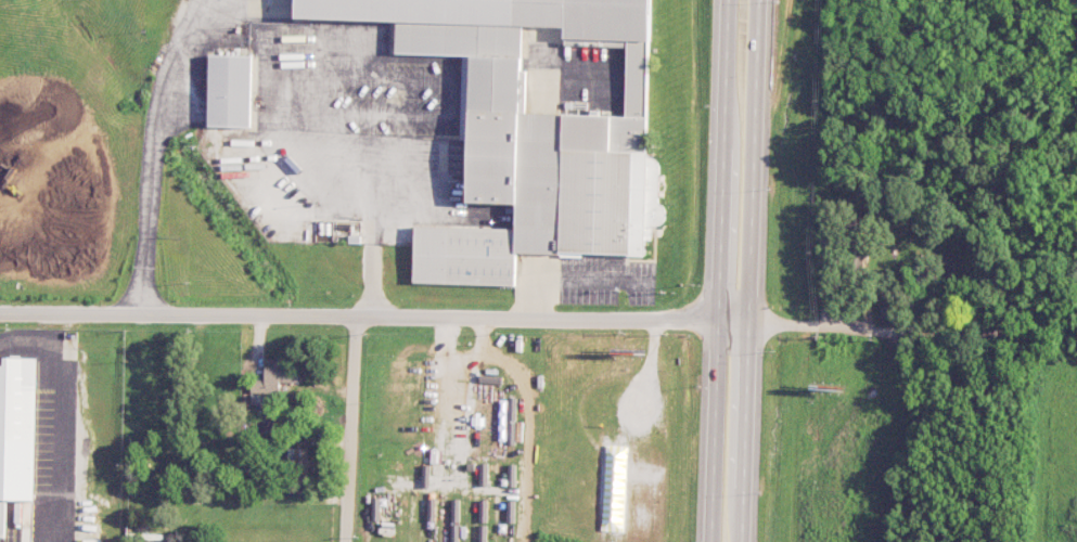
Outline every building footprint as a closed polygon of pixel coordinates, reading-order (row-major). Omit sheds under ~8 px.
[(292,17),(293,0),(649,0),(644,152),(648,152),(648,156),(651,157),(655,160),(658,165),(659,170),(658,203),(662,205),(665,209),(665,214),(664,219),(662,223),(657,225),(652,227),(652,240),(644,240),(644,257),(629,257),(629,254),(621,254),(559,251),(559,255),(514,253),(513,284),(412,281),(414,225),(513,229),(514,204),(463,203),(469,55),(395,53),(396,22),(292,17)] [(248,127),(206,126),(207,54),(251,55),(248,127)] [(36,499),(0,498),(0,364),(8,364),(9,356),(40,357),(36,499)] [(281,382),(298,382),(298,364),(265,363),(264,380),(251,379),(251,393),(281,394),(281,382)] [(479,372),(482,372),(482,374),(502,375),(502,383),(479,382),(479,372)] [(509,397),(516,398),(515,420),(508,420),(508,409),(508,405),(509,405),(509,397)] [(508,422),(515,422),(514,444),(507,443),(508,422)] [(288,447),(288,463),(309,463),(309,448),(288,447)] [(479,463),(483,463),(483,461),(487,461),(487,463),(488,463),(488,467),(488,470),(487,470),(487,477),(488,477),(488,481),(487,481),(487,482),(487,485),(479,485),(479,463)] [(508,464),(511,464),(511,463),(513,463),(513,464),(515,464),(515,479),(517,479),(517,481),(515,481),(515,486),(507,486),(508,464)] [(422,464),(429,464),(428,487),(421,486),(422,464)]
